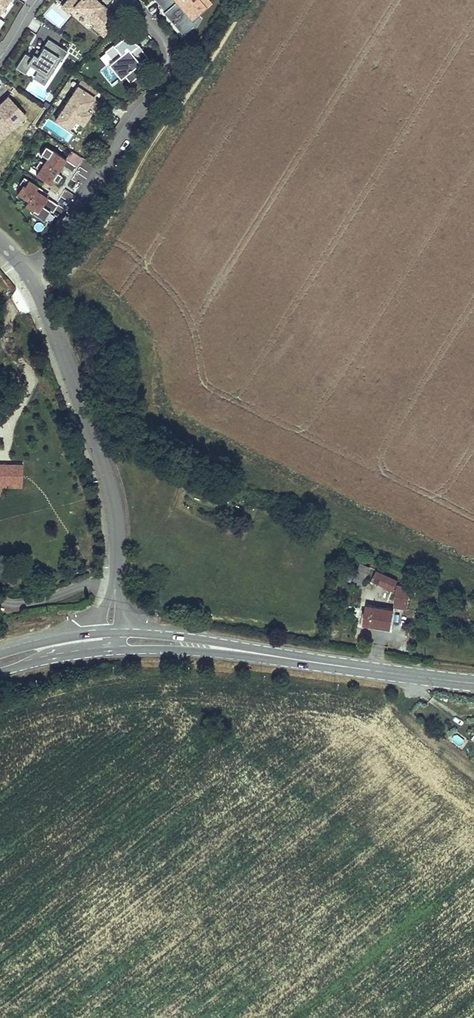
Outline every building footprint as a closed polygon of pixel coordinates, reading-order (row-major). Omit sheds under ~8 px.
[(0,15),(11,0),(0,0),(0,15)] [(69,12),(74,6),(94,24),(92,26),(104,36),(119,19),(97,0),(67,0),(62,6),(69,12)] [(164,11),(163,12),(182,34),(192,26),(190,24),(192,22),(196,26),(202,17),(199,14),(211,3),(208,0),(155,0),(164,11)] [(128,32),(105,51),(112,60),(124,74),(130,82),(148,66),(142,59),(147,56),(141,48),(138,51),(134,47),(137,44),(128,32)] [(68,51),(48,39),(37,55),(33,53),(31,56),(25,53),(15,67),(25,73),(30,65),(38,70),(36,73),(44,78),(52,66),(55,68),(61,59),(62,59),(68,51)] [(112,60),(108,63),(120,77),(124,74),(112,60)] [(98,89),(82,79),(55,119),(68,128),(75,118),(83,123),(90,112),(85,109),(77,103),(80,100),(87,105),(96,111),(101,103),(93,98),(98,89)] [(8,96),(0,104),(0,132),(9,124),(12,128),(26,115),(8,96)] [(87,105),(80,100),(77,103),(85,109),(87,105)] [(83,123),(75,118),(68,128),(76,133),(83,123)] [(12,128),(9,124),(0,132),(0,139),(12,128)] [(82,157),(70,150),(67,155),(47,141),(39,153),(47,157),(43,162),(39,159),(35,166),(39,169),(36,174),(49,183),(52,178),(57,181),(61,174),(57,171),(61,164),(72,171),(82,157)] [(42,189),(23,176),(19,183),(21,184),(16,192),(28,199),(25,204),(33,209),(31,211),(43,220),(50,210),(52,212),(58,204),(40,192),(42,189)] [(5,485),(21,485),(22,465),(0,464),(0,496),(5,485)] [(360,565),(353,582),(362,586),(369,568),(360,565)] [(377,569),(372,579),(393,589),(398,578),(377,569)] [(410,586),(397,583),(394,606),(407,608),(410,586)] [(393,608),(366,604),(363,623),(390,628),(393,608)]
